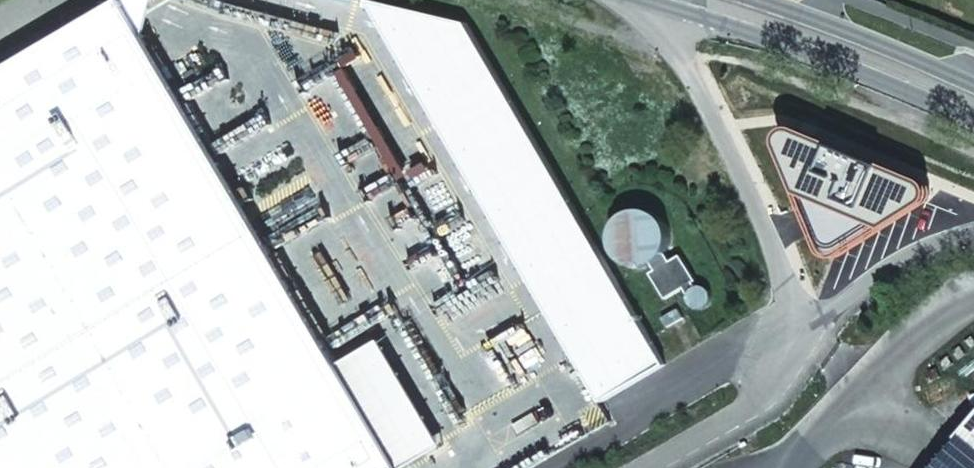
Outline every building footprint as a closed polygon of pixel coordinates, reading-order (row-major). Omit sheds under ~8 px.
[(126,1),(146,38),(157,0),(125,0),(126,1)] [(603,402),(667,365),(471,23),(373,0),(372,0),(603,402)] [(341,365),(270,246),(227,272),(108,72),(151,47),(146,38),(126,1),(0,76),(0,467),(402,467),(341,365)] [(227,272),(270,246),(151,47),(108,72),(227,272)] [(783,146),(825,249),(832,255),(837,256),(843,254),(926,202),(930,196),(930,188),(928,184),(923,181),(799,129),(792,129),(787,130),(784,134),(782,139),(783,146)] [(618,255),(624,261),(631,265),(634,266),(640,267),(652,265),(666,254),(668,250),(670,242),(671,236),(670,230),(667,225),(663,218),(660,215),(653,211),(647,210),(641,209),(635,210),(629,212),(624,215),(620,219),(616,224),(614,230),(613,240),(613,244),(614,248),(616,251),(618,255)] [(666,254),(652,265),(655,270),(650,274),(666,299),(684,288),(688,296),(696,287),(693,283),(696,281),(680,255),(670,261),(666,254)] [(679,308),(663,318),(668,327),(684,318),(679,308)] [(383,341),(341,365),(402,467),(408,467),(445,446),(383,341)] [(960,433),(969,441),(973,445),(973,416),(960,433)]
